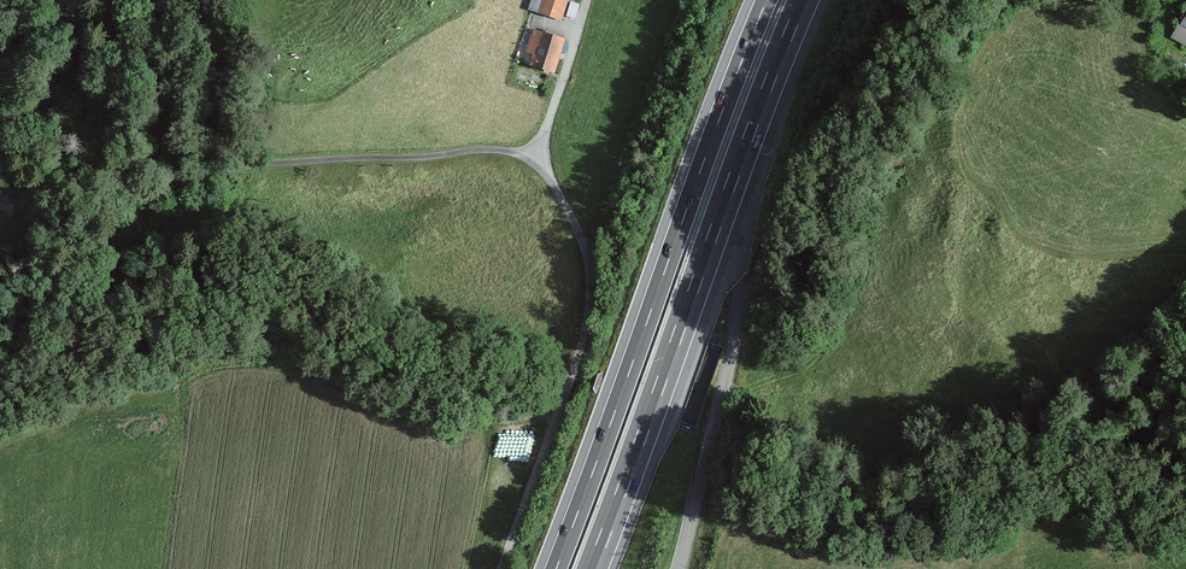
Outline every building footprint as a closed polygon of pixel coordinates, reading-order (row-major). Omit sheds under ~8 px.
[(528,9),(563,19),(568,0),(530,0),(528,9)] [(1174,35),(1185,42),(1185,14),(1174,35)] [(563,38),(531,28),(521,62),(553,72),(563,38)] [(37,193),(18,178),(11,187),(29,202),(37,193)]
